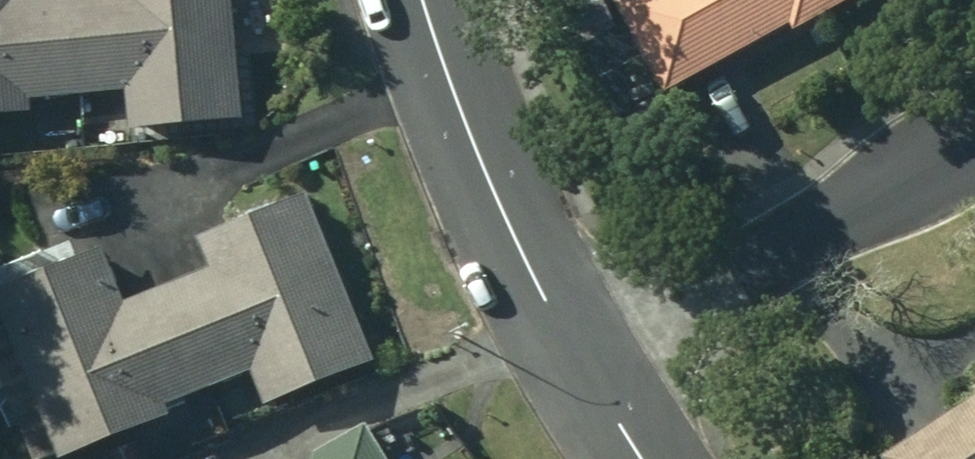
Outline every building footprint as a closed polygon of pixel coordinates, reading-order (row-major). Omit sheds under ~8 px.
[(72,0),(0,0),(0,109),(21,107),(20,96),(80,91),(72,0)] [(80,91),(117,88),(121,123),(234,114),(224,0),(72,0),(80,91)] [(608,9),(655,98),(784,30),(787,35),(852,0),(625,0),(608,9)] [(299,193),(190,237),(201,265),(164,280),(206,383),(245,368),(260,405),(368,361),(299,193)] [(0,281),(0,334),(50,457),(161,412),(157,403),(206,383),(164,280),(115,300),(92,244),(0,281)] [(970,390),(875,452),(879,458),(974,458),(974,376),(965,383),(970,390)] [(357,420),(300,454),(299,458),(380,458),(357,420)]
